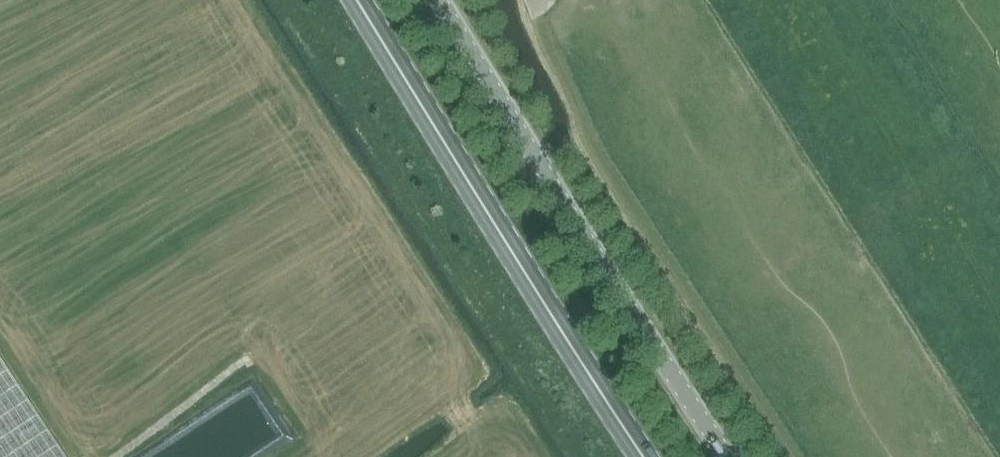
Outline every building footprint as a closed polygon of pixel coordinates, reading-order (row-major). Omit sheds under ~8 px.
[(0,358),(0,456),(66,456),(0,358)]
